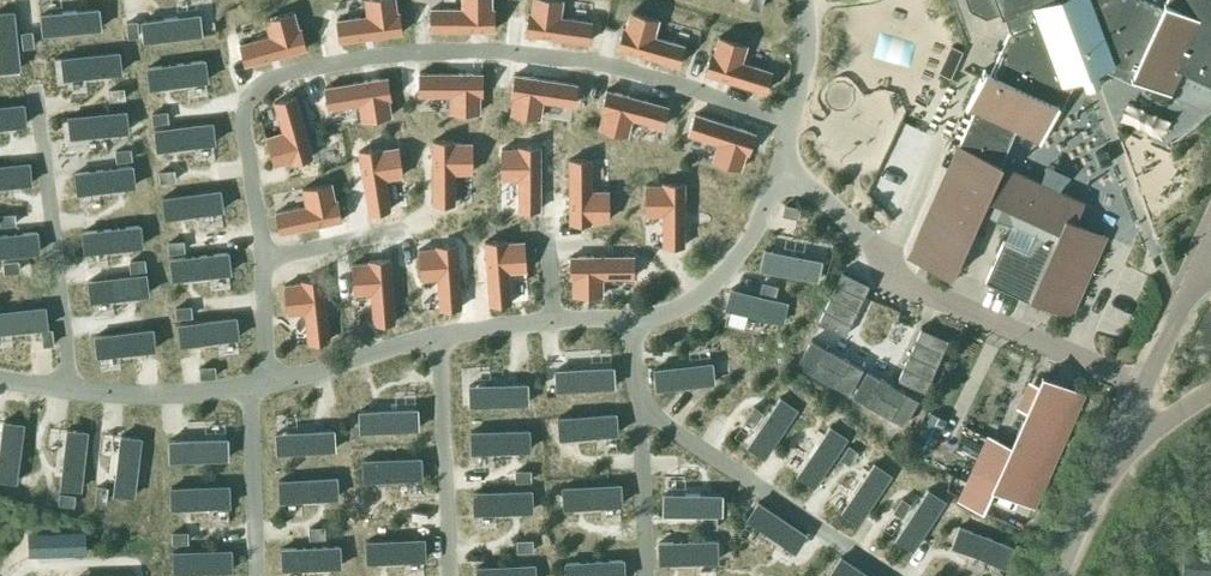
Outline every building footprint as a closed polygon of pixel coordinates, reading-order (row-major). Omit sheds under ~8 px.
[(45,6),(48,29),(106,22),(104,0),(98,0),(45,6)] [(336,19),(339,40),(401,32),(398,11),(396,11),(394,0),(365,0),(367,15),(336,19)] [(432,30),(494,30),(494,9),(492,9),(492,0),(463,0),(463,9),(432,9),(432,30)] [(525,32),(587,42),(590,21),(559,16),(562,0),(533,0),(531,12),(528,12),(525,32)] [(908,256),(952,275),(982,209),(1011,222),(1012,222),(1034,232),(1026,250),(1003,239),(985,280),(1029,300),(1030,297),(1069,315),(1070,315),(1070,314),(1069,313),(1104,234),(1103,234),(1102,236),(1076,224),(1077,222),(1075,221),(1084,201),(999,162),(1014,129),(1039,141),(1039,142),(1040,143),(1058,102),(1055,101),(1063,82),(1063,81),(1083,73),(1087,84),(1097,80),(1093,69),(1112,62),(1113,64),(1131,72),(1130,75),(1170,94),(1179,75),(1181,70),(1210,84),(1210,0),(1166,0),(1165,2),(1164,1),(1161,8),(1144,0),(966,0),(969,8),(986,16),(999,11),(1002,17),(1004,16),(1011,32),(1008,33),(991,71),(984,68),(966,109),(974,112),(959,144),(958,143),(958,144),(908,256)] [(0,6),(0,37),(3,65),(25,63),(18,4),(0,6)] [(204,7),(145,13),(147,34),(206,28),(204,7)] [(270,36),(240,44),(246,65),(306,48),(300,27),(298,28),(293,11),(265,19),(270,36)] [(623,27),(617,47),(677,64),(683,43),(653,35),(658,18),(630,11),(625,27),(623,27)] [(24,41),(38,40),(37,24),(23,25),(24,41)] [(711,52),(705,72),(765,90),(771,70),(741,61),(746,44),(719,36),(714,52),(711,52)] [(124,46),(63,52),(65,71),(126,66),(124,46)] [(211,53),(150,61),(153,82),(214,74),(211,53)] [(419,73),(419,94),(450,94),(450,112),(479,112),(479,94),(482,94),(482,73),(419,73)] [(513,96),(511,113),(539,117),(542,100),(573,105),(576,84),(514,74),(511,95),(513,96)] [(904,201),(951,87),(923,76),(876,189),(904,201)] [(387,77),(325,87),(328,108),(359,103),(362,120),(390,116),(387,99),(390,98),(387,77)] [(604,110),(599,127),(627,134),(632,118),(662,126),(667,106),(607,89),(602,109),(604,110)] [(283,131),(266,136),(274,164),(291,160),(292,162),(312,156),(294,96),(274,102),(283,131)] [(0,100),(0,122),(32,119),(30,97),(0,100)] [(132,102),(72,109),(74,129),(134,123),(132,102)] [(749,153),(755,132),(696,114),(690,134),(719,143),(714,160),(742,168),(747,152),(749,153)] [(220,115),(158,123),(161,146),(222,138),(220,115)] [(433,140),(433,203),(454,203),(454,172),(472,172),(472,143),(454,143),(454,140),(433,140)] [(380,147),(359,150),(368,211),(389,208),(385,177),(402,175),(397,146),(380,149),(380,147)] [(501,148),(501,177),(518,177),(518,208),(539,208),(539,146),(518,146),(518,148),(501,148)] [(1097,154),(1101,164),(1112,161),(1109,150),(1097,154)] [(0,159),(0,181),(37,177),(35,156),(0,159)] [(568,159),(568,222),(589,222),(589,219),(607,219),(607,190),(589,190),(589,159),(568,159)] [(138,160),(81,167),(84,188),(141,181),(138,160)] [(226,183),(167,192),(170,212),(229,203),(226,183)] [(306,205),(275,211),(279,232),(341,220),(336,199),(334,200),(331,183),(303,189),(306,205)] [(645,186),(645,214),(662,214),(662,245),(684,245),(683,183),(662,183),(662,185),(645,186)] [(146,218),(87,225),(90,247),(149,239),(146,218)] [(0,229),(0,250),(45,245),(43,225),(0,229)] [(506,239),(485,241),(490,304),(510,302),(508,271),(526,270),(523,241),(506,242),(506,239)] [(828,254),(768,242),(764,262),(824,275),(828,254)] [(235,244),(174,252),(177,273),(238,265),(235,244)] [(436,248),(418,249),(420,278),(438,277),(440,308),(461,307),(457,244),(435,245),(436,248)] [(633,277),(633,256),(571,256),(571,277),(573,277),(573,294),(602,294),(602,277),(633,277)] [(369,263),(352,264),(354,293),(371,291),(374,322),(395,321),(390,259),(369,260),(369,263)] [(99,273),(93,274),(96,295),(154,287),(152,267),(99,273)] [(842,271),(817,322),(844,335),(869,284),(842,271)] [(301,282),(284,285),(288,313),(305,311),(309,342),(330,339),(322,277),(301,280),(301,282)] [(796,295),(736,280),(730,302),(790,318),(796,295)] [(0,306),(0,327),(54,321),(52,300),(0,306)] [(242,311),(184,318),(186,338),(245,331),(242,311)] [(158,321),(100,330),(103,350),(161,342),(158,321)] [(921,327),(897,379),(924,391),(948,339),(921,327)] [(811,339),(797,365),(848,393),(862,368),(811,339)] [(717,356),(658,362),(660,383),(719,377),(717,356)] [(619,360),(560,363),(561,383),(621,380),(619,360)] [(866,370),(852,396),(904,424),(918,399),(866,370)] [(534,376),(474,379),(475,400),(535,397),(534,376)] [(1082,394),(1042,376),(1010,446),(989,436),(972,472),(994,481),(992,486),(1032,504),(1082,394)] [(803,403),(785,391),(753,440),(771,452),(803,403)] [(423,401),(363,405),(364,427),(425,423),(423,401)] [(622,407),(563,411),(564,430),(623,426),(622,407)] [(934,412),(918,446),(934,453),(949,419),(934,412)] [(21,476),(28,417),(8,414),(0,474),(21,476)] [(536,421),(476,424),(477,448),(537,445),(536,421)] [(86,485),(93,425),(72,422),(65,483),(86,485)] [(340,422),(278,427),(279,447),(341,443),(340,422)] [(802,470),(819,481),(850,432),(833,422),(802,470)] [(137,490),(148,431),(127,427),(116,486),(137,490)] [(231,431),(173,431),(173,453),(231,452),(231,431)] [(427,451),(367,455),(369,476),(428,473),(427,451)] [(864,517),(897,469),(879,457),(846,505),(864,517)] [(341,471),(283,474),(284,492),(342,490),(341,471)] [(626,477),(566,481),(567,502),(628,498),(626,477)] [(234,479),(175,481),(175,502),(235,500),(234,479)] [(538,483),(477,487),(478,507),(539,504),(538,483)] [(952,495),(932,483),(903,533),(923,545),(952,495)] [(668,485),(667,508),(727,510),(727,487),(668,485)] [(810,533),(759,499),(749,515),(799,549),(810,533)] [(1020,539),(964,519),(955,542),(1012,562),(1020,539)] [(90,525),(33,528),(34,550),(91,548),(90,525)] [(429,531),(369,534),(371,555),(430,552),(429,531)] [(663,535),(663,557),(724,555),(723,533),(663,535)] [(345,538),(285,542),(286,564),(347,560),(345,538)] [(238,543),(177,545),(177,566),(239,564),(238,543)] [(1204,549),(1204,553),(1184,552),(1182,575),(1190,575),(1210,575),(1210,550),(1204,549)] [(568,557),(569,575),(605,575),(630,574),(629,553),(568,557)] [(843,555),(831,574),(834,575),(876,575),(843,555)] [(481,560),(481,575),(541,575),(540,557),(481,560)] [(81,571),(81,575),(139,575),(139,568),(81,571)]
